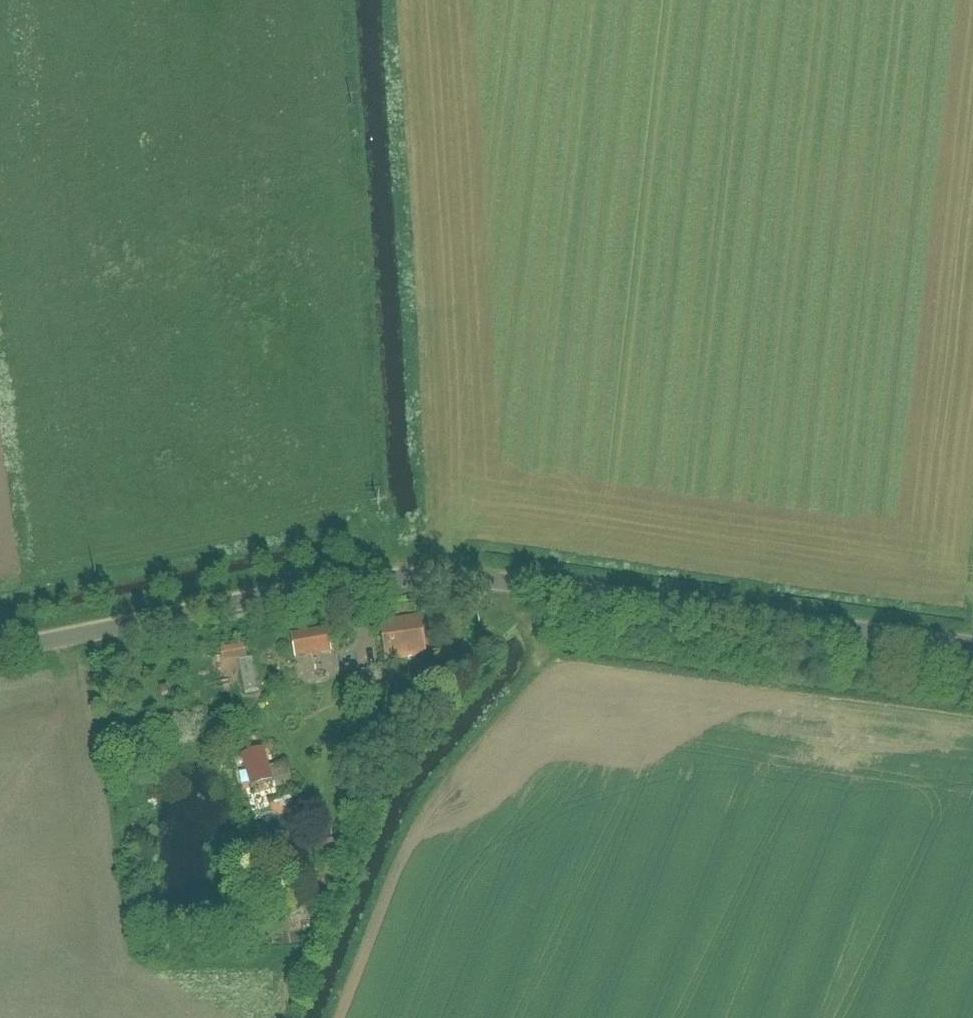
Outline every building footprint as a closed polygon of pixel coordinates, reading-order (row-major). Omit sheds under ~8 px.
[(379,627),(382,663),(424,660),(422,624),(379,627)] [(218,651),(220,665),(242,661),(240,647),(218,651)] [(263,752),(236,759),(241,778),(241,779),(249,806),(291,795),(284,767),(268,771),(263,752)] [(335,845),(313,847),(316,871),(337,869),(335,845)]
